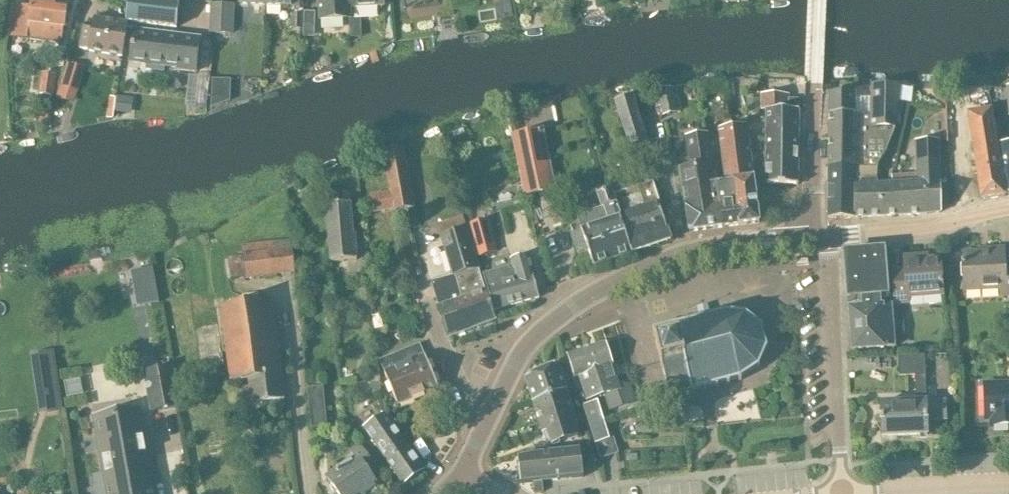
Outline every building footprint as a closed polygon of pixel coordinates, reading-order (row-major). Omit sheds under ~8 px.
[(68,5),(33,0),(31,0),(31,6),(13,3),(8,36),(62,43),(64,27),(65,27),(68,5)] [(151,0),(129,0),(126,21),(176,27),(179,4),(151,0)] [(350,0),(319,0),(320,20),(351,18),(351,8),(350,8),(350,0)] [(351,8),(384,7),(384,0),(350,0),(350,8),(351,8)] [(232,32),(233,4),(211,3),(210,32),(232,32)] [(304,14),(291,14),(290,26),(303,27),(304,14)] [(121,55),(127,24),(95,19),(93,28),(83,26),(80,48),(121,55)] [(163,66),(176,68),(176,70),(195,72),(199,38),(133,30),(129,62),(146,64),(145,69),(162,71),(163,66)] [(74,103),(85,68),(66,63),(56,97),(74,103)] [(52,94),(55,75),(43,73),(40,92),(52,94)] [(830,94),(830,166),(878,166),(878,164),(886,152),(895,128),(900,85),(872,84),(871,124),(864,124),(865,113),(854,113),(854,94),(830,94)] [(677,113),(672,88),(657,91),(663,116),(677,113)] [(788,94),(761,93),(761,110),(767,110),(766,129),(778,130),(778,133),(798,135),(799,102),(795,99),(788,99),(788,94)] [(132,114),(133,99),(116,97),(115,113),(132,114)] [(629,147),(647,142),(633,98),(616,103),(629,147)] [(760,113),(761,98),(747,98),(747,113),(760,113)] [(1006,195),(1006,194),(998,146),(993,110),(968,113),(981,196),(984,199),(1006,195)] [(746,124),(732,126),(737,159),(734,159),(737,181),(754,178),(746,124)] [(726,182),(716,183),(723,227),(739,224),(734,181),(737,181),(734,159),(737,159),(732,126),(730,126),(719,128),(721,145),(726,182)] [(525,183),(550,178),(540,129),(515,134),(525,183)] [(778,130),(766,129),(766,183),(797,184),(798,135),(778,133),(778,130)] [(691,169),(681,170),(683,187),(714,183),(707,133),(687,135),(691,169)] [(880,184),(882,216),(926,214),(940,212),(939,141),(916,141),(917,174),(900,175),(900,183),(880,184)] [(1006,194),(1008,193),(1008,144),(998,146),(1006,194)] [(405,158),(385,162),(390,192),(411,188),(405,158)] [(829,218),(854,217),(854,187),(862,186),(862,180),(876,180),(878,166),(830,166),(829,218)] [(734,181),(739,224),(759,222),(754,178),(737,181),(734,181)] [(876,184),(876,180),(862,180),(862,186),(854,187),(854,217),(882,216),(880,184),(876,184)] [(614,197),(633,253),(672,239),(652,183),(614,197)] [(716,183),(714,183),(683,187),(689,231),(723,227),(716,183)] [(414,206),(411,188),(370,195),(374,214),(414,206)] [(594,266),(633,253),(614,197),(611,189),(597,194),(602,208),(577,216),(582,229),(581,229),(582,233),(573,236),(579,253),(588,249),(594,266)] [(351,203),(340,204),(326,205),(331,262),(357,259),(355,235),(354,235),(351,203)] [(478,258),(497,252),(489,223),(471,228),(478,258)] [(453,276),(431,283),(438,306),(437,306),(446,335),(492,317),(467,229),(442,236),(453,276)] [(267,242),(242,245),(243,255),(246,276),(246,278),(294,272),(290,239),(267,242)] [(1008,295),(1008,269),(1006,269),(1005,248),(989,248),(989,252),(964,253),(964,261),(962,261),(966,291),(1001,290),(1001,295),(1008,295)] [(866,294),(867,305),(867,307),(881,306),(880,298),(891,297),(887,250),(845,253),(849,296),(866,294)] [(908,296),(943,295),(941,257),(920,259),(920,254),(905,255),(906,267),(894,268),(896,302),(908,301),(908,296)] [(231,278),(246,276),(243,255),(228,257),(231,278)] [(493,309),(539,297),(527,255),(511,259),(513,266),(483,274),(493,309)] [(244,304),(219,307),(230,383),(249,380),(249,385),(282,380),(271,300),(259,301),(258,292),(242,294),(244,304)] [(743,315),(726,312),(726,310),(722,311),(723,313),(714,316),(713,313),(711,314),(708,305),(699,307),(702,316),(698,317),(698,320),(690,322),(689,319),(686,319),(687,323),(678,325),(677,322),(674,323),(675,326),(668,328),(667,325),(663,326),(664,329),(657,331),(656,328),(653,328),(670,395),(691,389),(692,393),(695,392),(694,389),(703,386),(704,390),(707,389),(706,386),(715,383),(715,387),(719,386),(718,382),(727,380),(728,384),(731,383),(730,379),(738,377),(739,380),(742,380),(742,376),(757,365),(758,367),(761,367),(760,362),(765,350),(768,349),(768,345),(765,346),(761,329),(764,328),(763,325),(758,326),(747,316),(748,313),(744,312),(743,315)] [(881,307),(881,306),(867,307),(867,305),(859,306),(859,308),(851,309),(854,349),(893,346),(890,306),(881,307)] [(420,343),(407,348),(391,355),(385,357),(383,365),(385,371),(398,404),(439,388),(426,355),(425,355),(420,343)] [(605,343),(568,356),(575,378),(579,377),(588,401),(605,395),(610,409),(636,400),(630,383),(626,384),(626,383),(623,384),(620,385),(617,377),(619,373),(617,366),(613,365),(605,343)] [(899,376),(926,375),(925,355),(898,356),(899,376)] [(527,377),(534,402),(566,390),(565,386),(571,385),(567,375),(562,376),(558,363),(527,377)] [(152,411),(179,406),(172,367),(145,372),(152,411)] [(63,410),(58,374),(43,376),(48,412),(63,410)] [(379,379),(372,380),(373,393),(380,392),(379,379)] [(282,380),(249,385),(250,387),(240,388),(243,405),(285,400),(282,380)] [(987,385),(988,424),(1008,423),(1008,384),(987,385)] [(327,426),(324,396),(323,386),(308,388),(309,398),(312,428),(327,426)] [(573,412),(566,390),(534,402),(541,423),(573,412)] [(597,443),(609,438),(597,401),(584,405),(597,443)] [(880,404),(881,434),(881,436),(927,435),(927,420),(946,419),(946,401),(880,404)] [(108,493),(155,493),(140,409),(95,417),(108,493)] [(573,412),(541,423),(545,435),(549,434),(553,445),(579,438),(577,424),(573,412)] [(385,414),(365,428),(405,485),(425,471),(408,447),(385,414)] [(379,485),(369,470),(376,466),(361,444),(350,452),(355,458),(327,477),(339,493),(365,493),(379,485)] [(544,445),(534,446),(535,454),(545,453),(544,445)] [(535,454),(518,456),(518,459),(519,484),(533,482),(535,493),(543,492),(544,492),(542,481),(582,477),(584,477),(581,450),(545,453),(535,454)]
